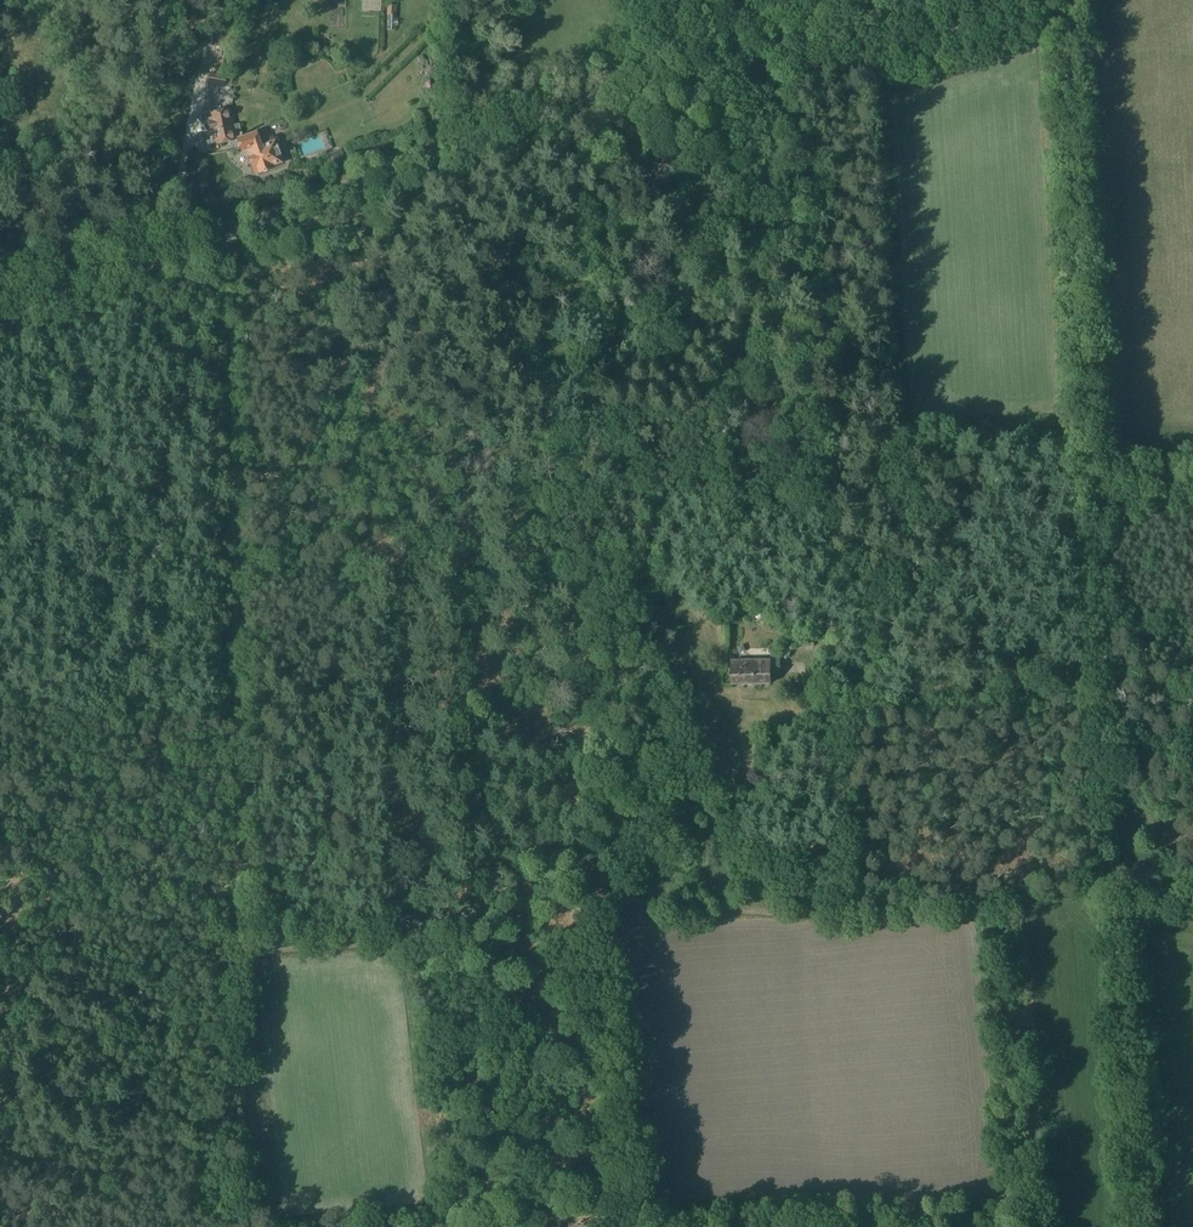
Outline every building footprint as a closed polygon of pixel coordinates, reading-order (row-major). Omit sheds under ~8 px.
[(387,19),(387,30),(396,30),(396,25),(398,26),(398,19),(387,19)] [(226,77),(209,73),(207,85),(224,88),(226,77)] [(245,151),(253,173),(258,172),(258,174),(271,169),(271,167),(282,163),(274,141),(261,145),(256,132),(242,137),(239,124),(237,125),(236,120),(243,118),(241,108),(233,110),(233,108),(205,114),(213,146),(237,140),(241,152),(245,151)] [(771,657),(771,660),(731,661),(731,686),(772,685),(771,674),(781,674),(781,657),(771,657)]
